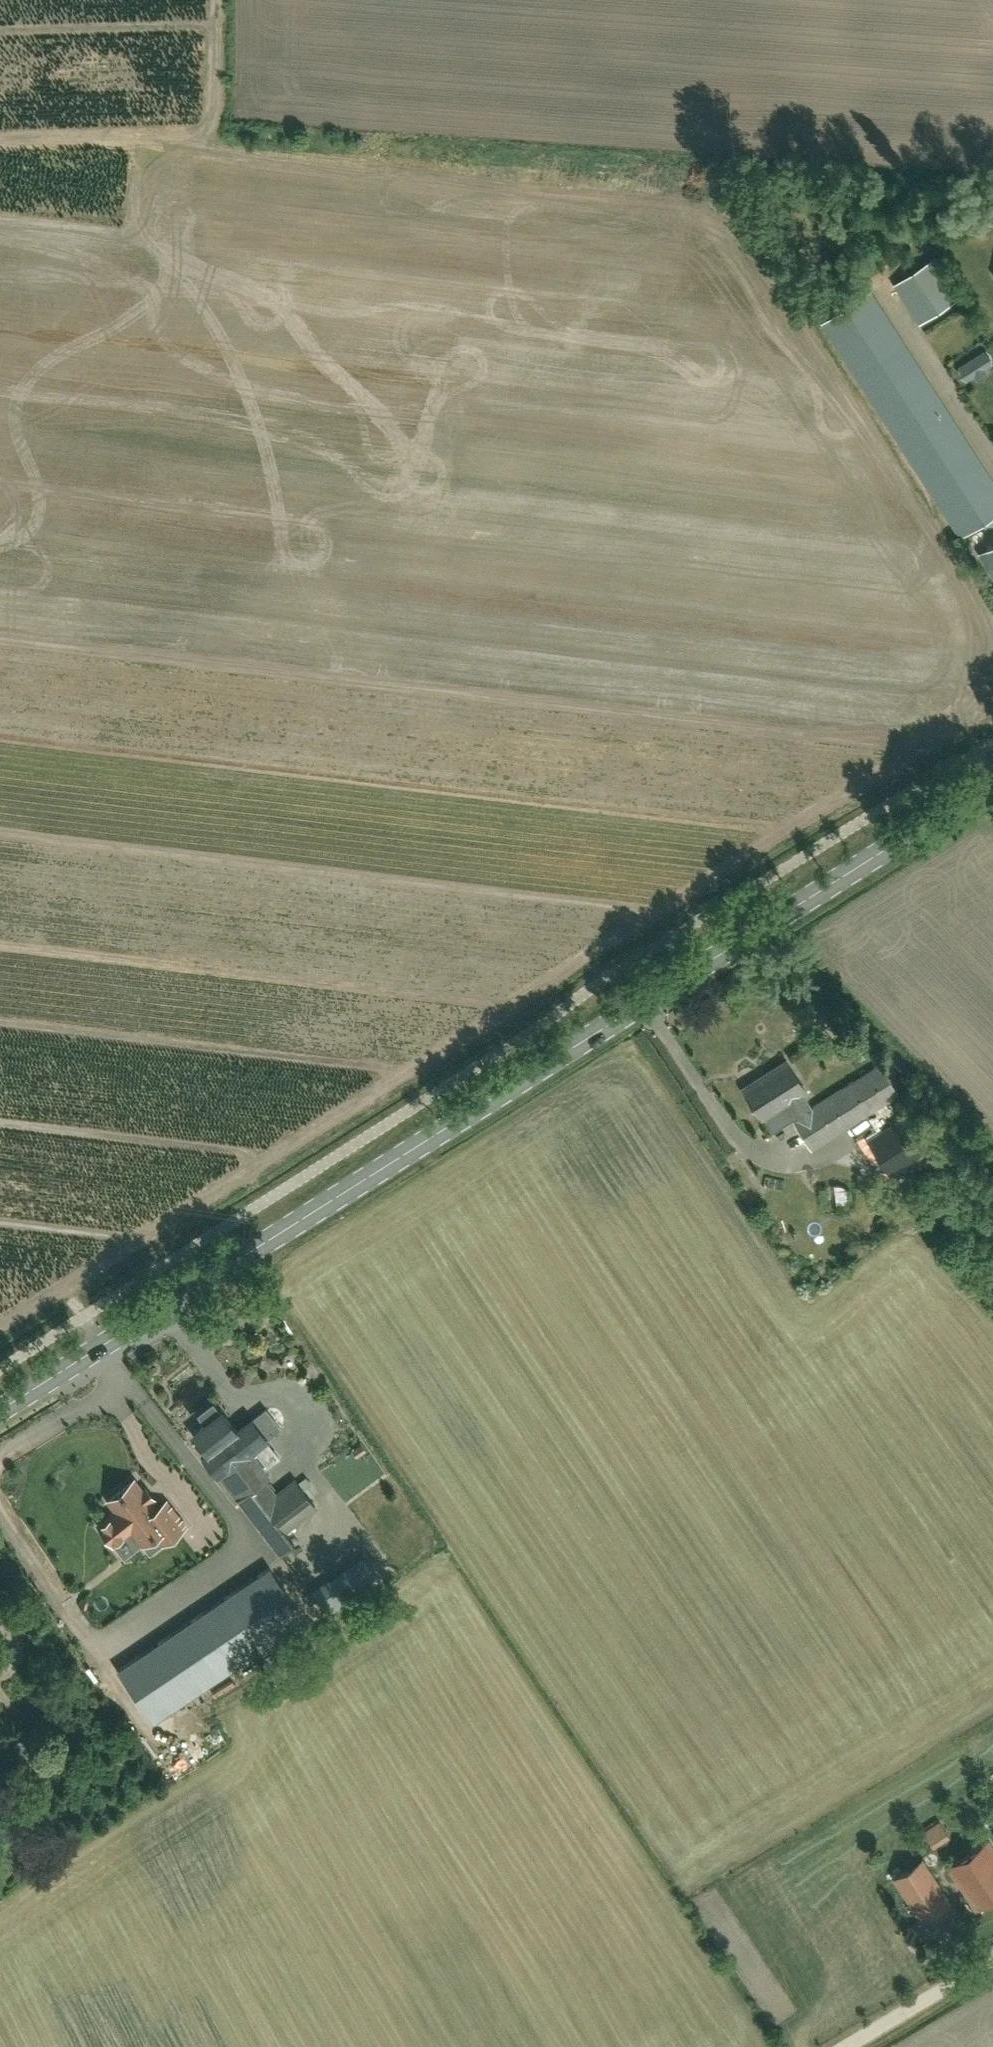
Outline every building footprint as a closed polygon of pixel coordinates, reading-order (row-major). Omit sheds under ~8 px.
[(917,324),(961,296),(937,259),(893,287),(917,324)] [(871,392),(964,534),(992,515),(992,502),(862,299),(826,322),(871,392)] [(979,554),(992,577),(992,545),(979,554)] [(812,1149),(898,1094),(881,1066),(812,1109),(802,1093),(806,1091),(787,1061),(744,1089),(763,1119),(786,1103),(796,1119),(794,1121),(812,1149)] [(932,1146),(912,1114),(869,1142),(890,1174),(932,1146)] [(238,1501),(239,1500),(265,1480),(269,1476),(250,1452),(280,1428),(266,1409),(237,1432),(222,1413),(220,1414),(213,1405),(199,1416),(206,1425),(194,1435),(208,1454),(204,1457),(238,1501)] [(135,1480),(108,1501),(116,1510),(110,1515),(110,1516),(100,1524),(99,1524),(100,1525),(113,1542),(114,1543),(114,1542),(124,1535),(125,1534),(131,1529),(132,1528),(135,1526),(139,1531),(146,1539),(154,1533),(162,1543),(185,1525),(167,1502),(157,1509),(150,1501),(153,1499),(145,1488),(142,1490),(135,1480)] [(265,1480),(239,1500),(280,1554),(294,1543),(285,1530),(315,1506),(296,1481),(277,1495),(265,1480)] [(365,1557),(364,1558),(369,1566),(359,1573),(367,1586),(379,1579),(365,1557)] [(119,1670),(153,1720),(303,1619),(269,1568),(119,1670)] [(339,1605),(326,1585),(315,1592),(314,1590),(313,1591),(328,1613),(339,1605)] [(945,1822),(927,1832),(934,1844),(952,1833),(945,1822)] [(949,1866),(976,1908),(992,1897),(992,1849),(988,1841),(949,1866)] [(922,1919),(949,1902),(922,1860),(895,1877),(922,1919)]
